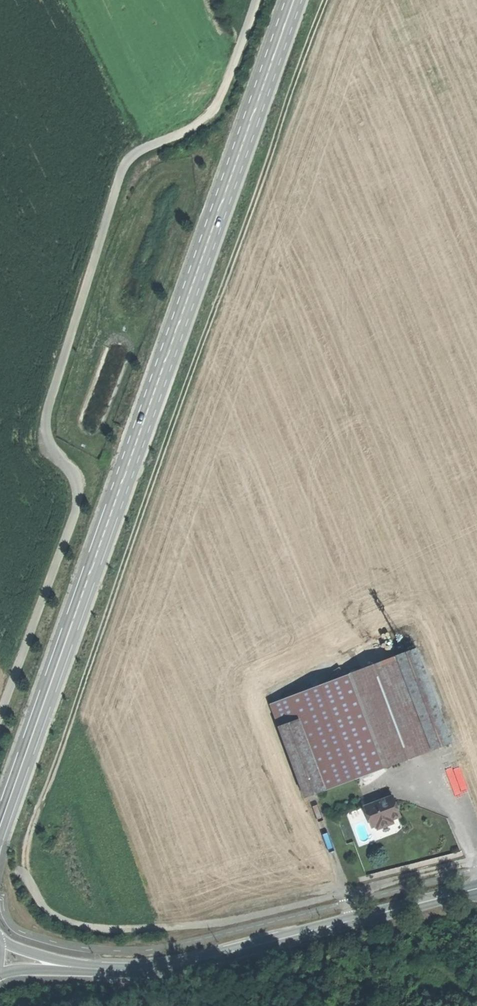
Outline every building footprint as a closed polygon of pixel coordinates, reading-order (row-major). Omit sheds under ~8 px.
[(270,703),(305,795),(455,738),(420,646),(270,703)] [(380,822),(381,825),(390,821),(398,819),(397,816),(405,812),(401,802),(397,803),(394,793),(372,801),(380,822)] [(375,824),(380,822),(372,801),(367,803),(375,824)]
